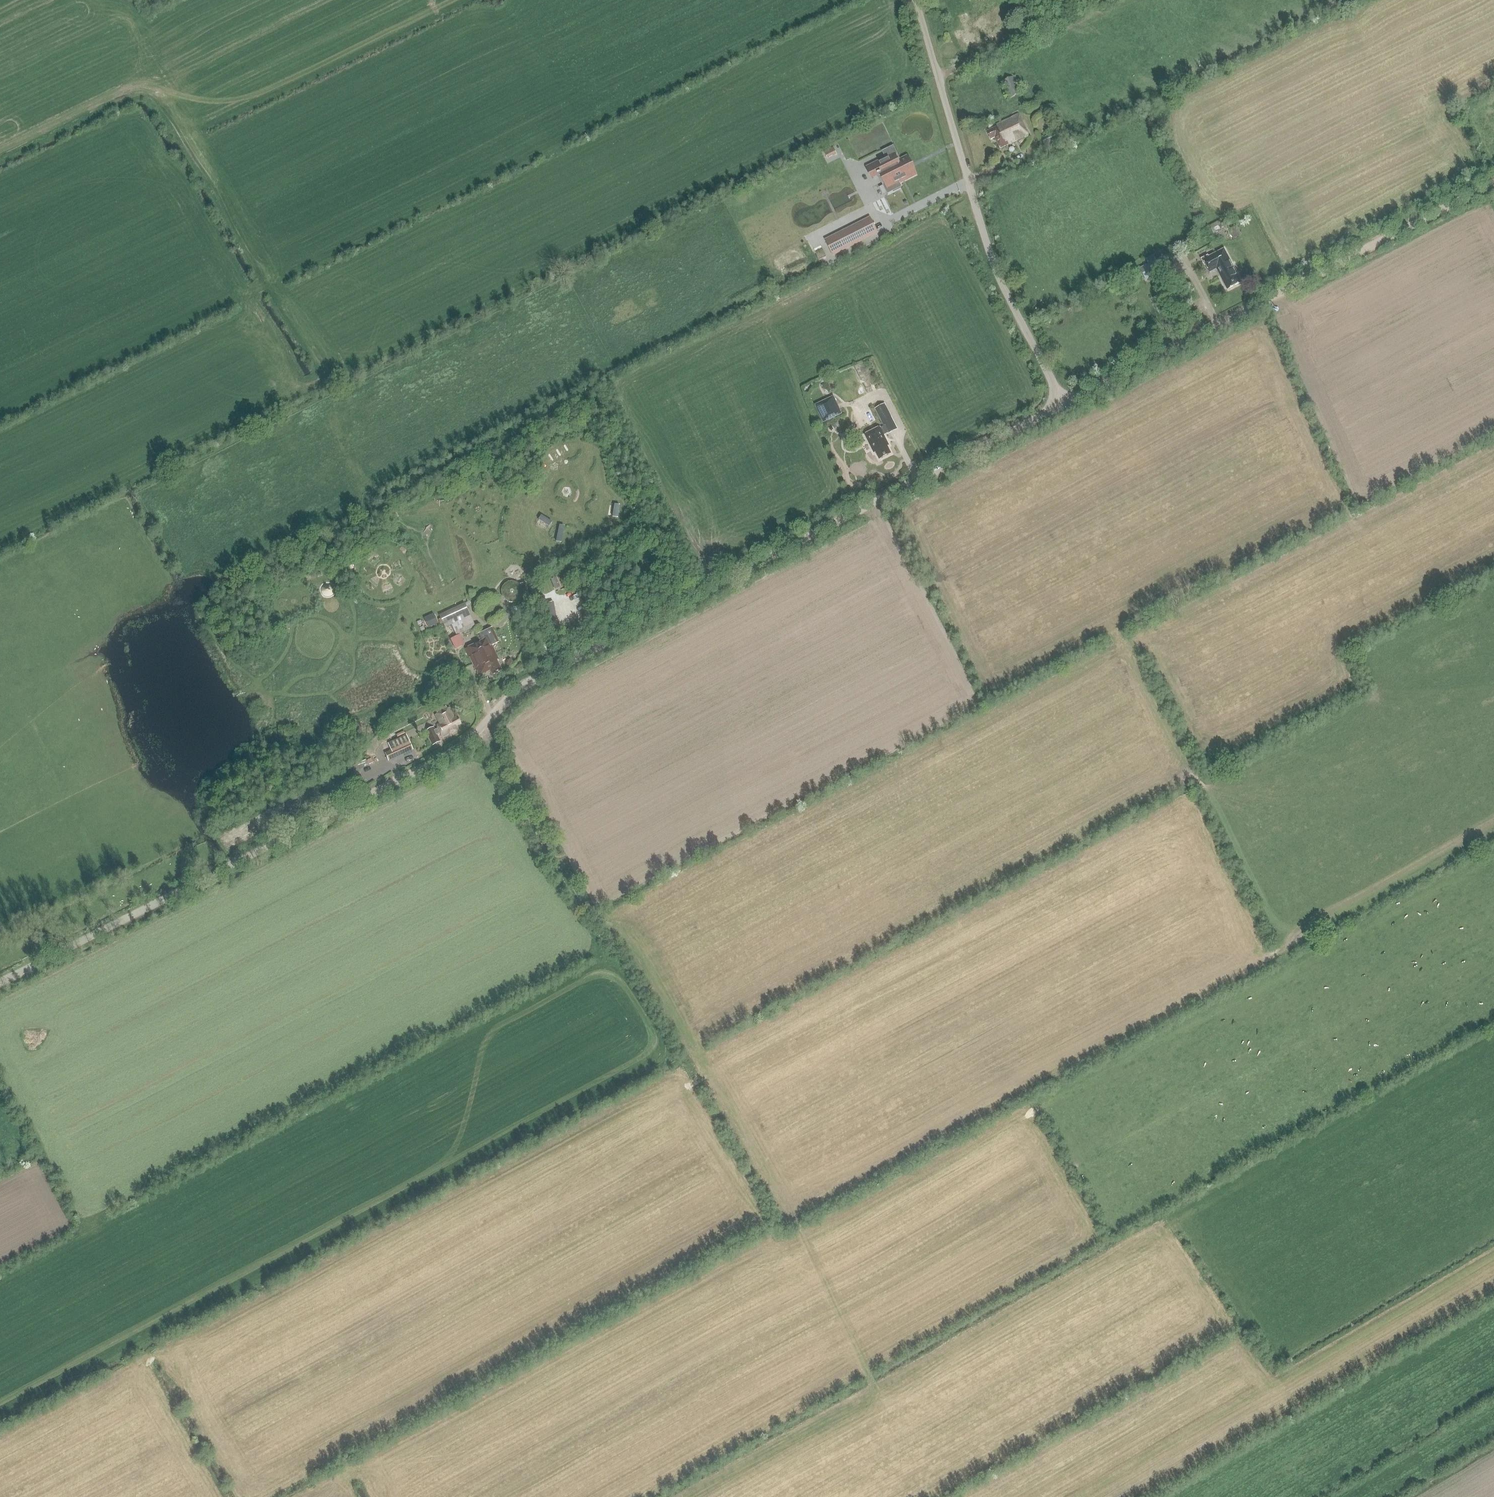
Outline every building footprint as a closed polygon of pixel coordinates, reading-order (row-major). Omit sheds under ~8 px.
[(1003,81),(1010,98),(1020,93),(1013,76),(1003,81)] [(995,139),(1000,149),(1028,135),(1018,114),(996,126),(997,128),(987,133),(991,140),(995,139)] [(1041,139),(1047,152),(1061,145),(1058,139),(1057,139),(1054,132),(1041,139)] [(834,146),(824,150),(829,162),(839,158),(834,146)] [(911,163),(910,163),(907,157),(897,162),(894,154),(867,168),(872,178),(877,175),(878,176),(881,175),(886,184),(883,185),(887,194),(902,187),(900,183),(916,175),(913,168),(914,168),(911,163)] [(844,231),(852,245),(877,232),(870,218),(844,231)] [(1210,226),(1214,235),(1226,231),(1220,220),(1210,226)] [(1227,290),(1241,282),(1224,249),(1208,257),(1208,256),(1201,259),(1205,265),(1206,265),(1210,272),(1216,269),(1227,290)] [(1167,307),(1161,294),(1152,299),(1159,311),(1167,307)] [(834,418),(825,400),(815,405),(823,423),(834,418)] [(888,434),(897,429),(884,404),(875,409),(884,426),(887,434),(888,434)] [(865,435),(868,442),(874,453),(875,452),(879,460),(891,454),(887,446),(889,445),(884,435),(887,434),(884,426),(880,428),(865,435)] [(562,587),(558,576),(550,579),(554,590),(562,587)] [(528,594),(526,583),(519,584),(516,582),(515,582),(514,582),(513,581),(511,581),(510,581),(509,582),(508,582),(507,583),(505,583),(504,584),(504,585),(503,586),(502,587),(502,588),(501,590),(501,591),(501,592),(501,594),(502,595),(502,596),(503,597),(503,598),(504,599),(505,600),(506,601),(508,601),(509,602),(510,602),(511,602),(513,602),(514,602),(515,601),(516,601),(517,600),(518,599),(519,598),(520,597),(521,596),(521,595),(528,594)] [(475,626),(465,606),(439,618),(443,625),(449,622),(455,636),(475,626)] [(433,614),(424,618),(428,628),(438,623),(433,614)] [(498,659),(491,645),(499,642),(492,627),(477,634),(480,642),(466,649),(479,676),(490,670),(492,675),(502,670),(496,659),(498,659)] [(451,639),(455,648),(463,644),(459,635),(451,639)] [(456,726),(461,724),(457,716),(454,718),(449,708),(435,715),(440,724),(436,725),(438,728),(434,730),(433,727),(426,731),(433,745),(440,741),(436,734),(440,733),(442,737),(451,732),(451,733),(458,730),(456,726)] [(391,738),(390,737),(388,732),(387,730),(382,733),(385,741),(391,738)] [(387,743),(390,750),(409,742),(410,742),(406,735),(387,743)] [(384,753),(388,761),(413,750),(410,742),(409,742),(390,750),(384,753)] [(367,759),(357,763),(359,768),(370,764),(367,759)]
